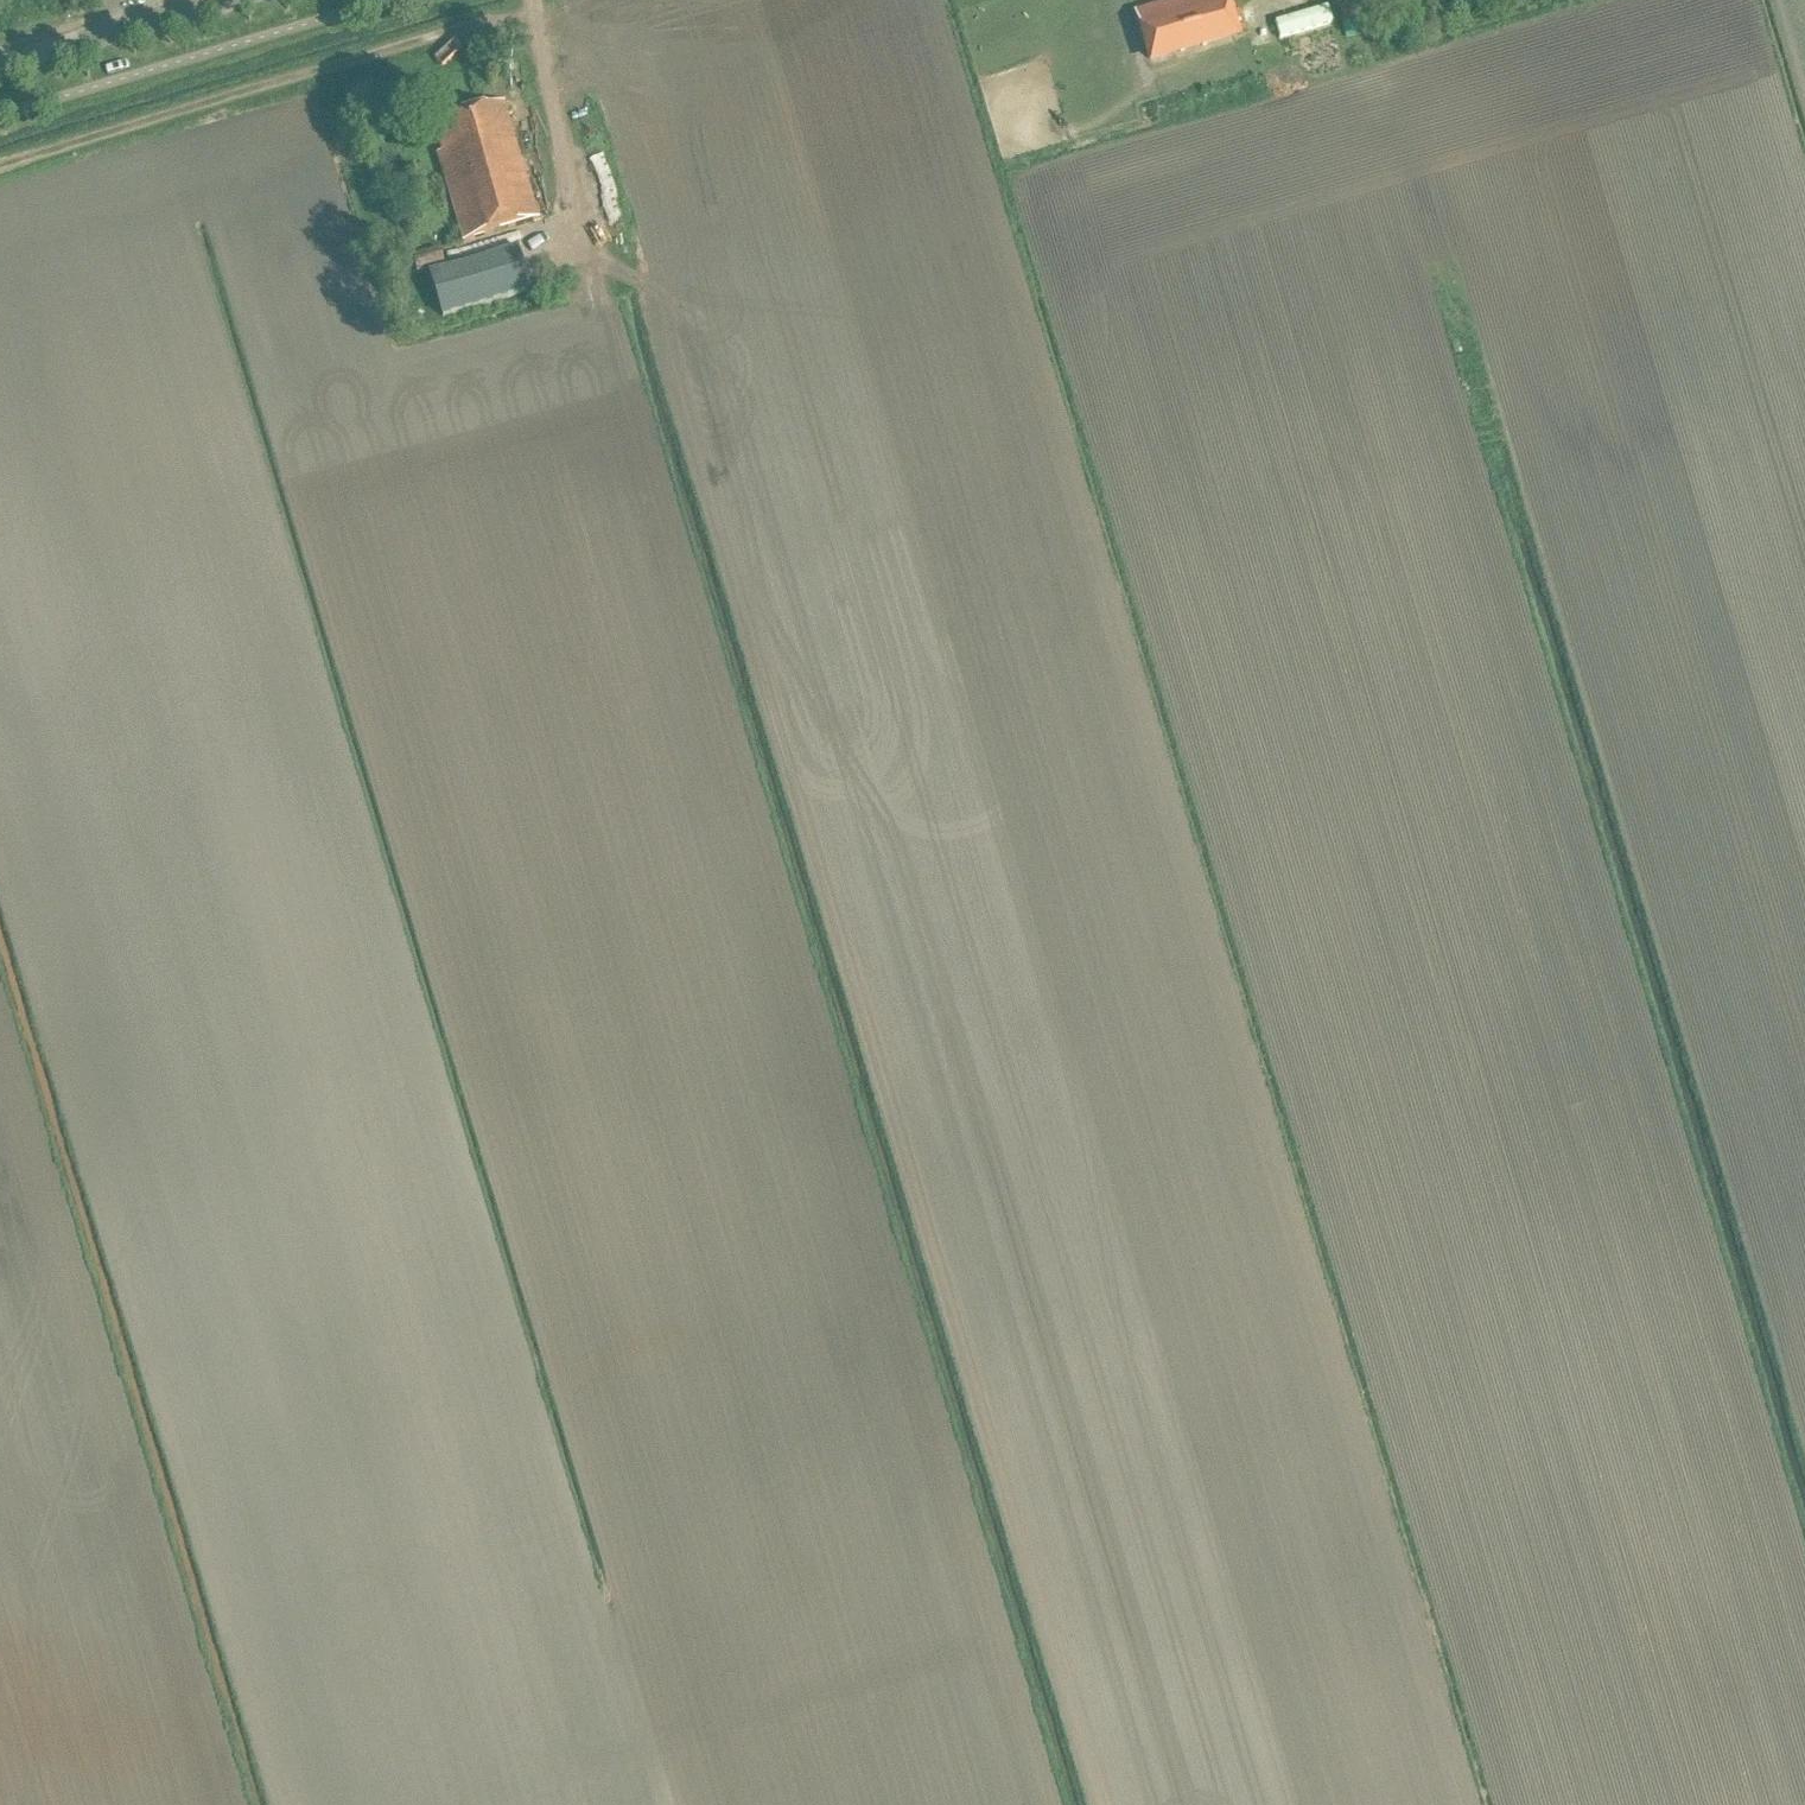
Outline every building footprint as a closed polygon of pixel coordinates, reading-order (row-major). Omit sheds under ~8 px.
[(1251,27),(1249,19),(1236,22),(1229,0),(1198,0),(1137,18),(1152,69),(1242,44),(1238,31),(1251,27)] [(1288,38),(1342,23),(1337,5),(1283,20),(1288,38)] [(538,223),(503,106),(434,127),(443,156),(438,157),(464,245),(538,223)] [(417,276),(444,268),(440,252),(412,261),(417,276)] [(443,321),(529,295),(516,252),(430,278),(443,321)]
